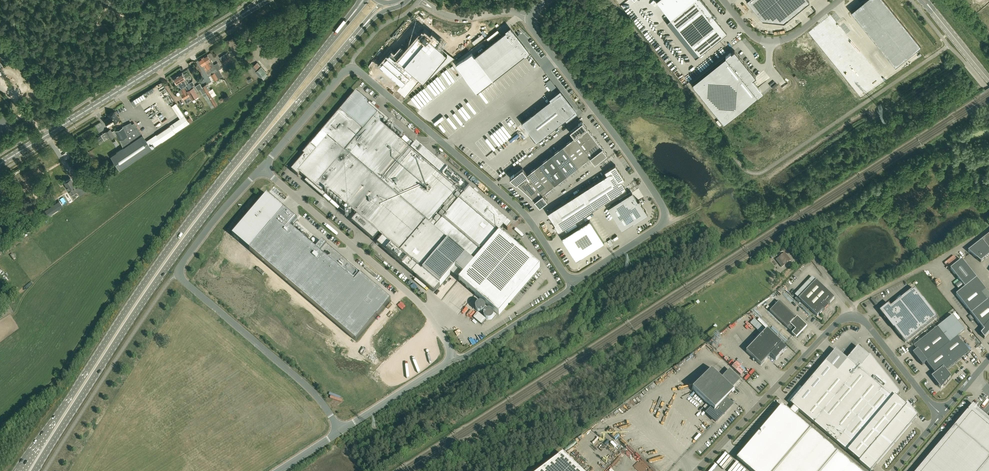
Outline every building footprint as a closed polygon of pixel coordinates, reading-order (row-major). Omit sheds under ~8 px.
[(715,19),(717,18),(702,0),(694,0),(670,19),(699,55),(727,33),(715,19)] [(753,8),(756,11),(756,12),(762,20),(784,22),(795,12),(799,9),(809,1),(808,0),(746,0),(753,8)] [(851,11),(895,66),(921,46),(884,0),(865,0),(851,11)] [(510,28),(475,56),(493,79),(525,55),(528,52),(510,28)] [(429,79),(455,58),(453,57),(452,57),(436,43),(439,40),(440,40),(432,33),(432,34),(431,35),(425,30),(420,36),(419,35),(419,34),(404,51),(401,47),(396,53),(396,54),(395,55),(391,52),(379,66),(402,86),(414,72),(424,80),(426,77),(429,79)] [(725,56),(691,84),(724,124),(758,96),(762,92),(752,80),(753,79),(756,77),(754,74),(753,74),(754,74),(752,72),(750,70),(749,68),(734,50),(733,51),(731,53),(730,52),(725,56)] [(230,59),(226,53),(219,57),(223,64),(230,59)] [(222,76),(215,64),(214,65),(207,54),(203,57),(210,68),(216,79),(222,76)] [(214,81),(216,79),(210,68),(203,57),(199,59),(209,76),(211,75),(214,81)] [(266,72),(257,62),(252,67),(261,77),(266,72)] [(182,72),(178,75),(185,86),(184,86),(187,91),(193,87),(193,86),(194,85),(192,81),(190,83),(189,83),(182,72)] [(178,75),(173,78),(179,87),(180,86),(181,88),(184,86),(185,86),(178,75)] [(206,83),(201,86),(202,88),(205,93),(211,103),(215,101),(209,90),(210,89),(206,83)] [(187,91),(184,87),(181,89),(178,91),(184,100),(190,96),(187,91)] [(193,87),(187,91),(189,94),(193,99),(199,95),(194,87),(193,87)] [(304,156),(292,171),(298,176),(300,174),(306,180),(305,182),(323,197),(325,194),(323,192),(326,189),(357,216),(352,222),(373,240),(379,234),(383,237),(377,244),(433,292),(435,289),(437,290),(440,286),(437,284),(437,283),(440,286),(451,273),(499,315),(540,267),(499,232),(504,227),(508,230),(511,227),(512,225),(509,223),(509,222),(508,221),(416,143),(415,145),(405,137),(401,141),(387,129),(389,126),(388,125),(385,127),(381,124),(384,120),(387,123),(389,120),(375,108),(375,107),(371,104),(360,94),(360,95),(357,92),(354,95),(303,155),(304,156)] [(560,92),(521,122),(537,142),(575,112),(560,92)] [(107,125),(119,118),(115,111),(108,115),(109,117),(104,120),(107,125)] [(522,168),(510,178),(512,179),(512,180),(516,182),(516,183),(518,184),(521,187),(522,188),(523,189),(524,189),(525,191),(526,191),(529,194),(529,195),(531,196),(534,200),(535,200),(536,202),(539,205),(540,206),(547,200),(543,194),(590,157),(595,163),(607,153),(582,121),(570,131),(574,136),(527,174),(522,168)] [(123,148),(109,157),(118,170),(132,161),(133,161),(142,154),(151,149),(146,142),(136,125),(133,124),(132,124),(131,122),(122,126),(123,127),(115,131),(117,134),(123,148)] [(170,126),(156,135),(161,142),(174,133),(170,126)] [(115,131),(115,130),(111,132),(110,129),(100,135),(104,140),(108,138),(109,139),(117,134),(115,131)] [(559,231),(626,189),(621,181),(624,179),(615,165),(605,171),(607,175),(547,213),(556,225),(554,226),(558,232),(560,231),(559,231)] [(83,183),(75,188),(74,185),(75,185),(71,178),(64,182),(66,185),(65,186),(70,194),(74,192),(74,193),(80,189),(83,193),(89,189),(86,184),(84,185),(83,183)] [(648,214),(646,211),(646,210),(645,211),(645,210),(645,209),(642,205),(639,201),(639,200),(638,201),(632,192),(617,202),(617,201),(608,207),(622,230),(633,223),(634,224),(634,223),(638,221),(639,220),(638,220),(639,220),(640,220),(640,219),(644,217),(645,216),(648,214)] [(56,199),(59,198),(60,197),(58,195),(57,194),(56,194),(54,196),(54,195),(47,200),(50,204),(56,200),(56,199)] [(233,235),(232,236),(233,236),(240,242),(356,341),(391,301),(362,276),(361,275),(360,275),(361,275),(359,277),(354,272),(356,270),(348,263),(347,263),(322,242),(316,249),(291,228),(298,221),(277,203),(267,195),(233,235)] [(48,216),(59,208),(63,206),(59,201),(51,206),(45,211),(48,216)] [(590,219),(561,237),(576,260),(604,242),(590,219)] [(982,240),(968,251),(981,262),(988,255),(988,250),(982,240)] [(790,260),(785,253),(778,258),(784,265),(790,260)] [(965,287),(976,278),(962,260),(950,269),(965,287)] [(976,278),(965,287),(956,295),(971,314),(988,300),(988,294),(976,278)] [(816,280),(799,299),(817,316),(822,311),(823,312),(830,304),(829,303),(834,298),(816,280)] [(937,318),(914,289),(891,307),(888,304),(879,311),(893,329),(894,328),(905,343),(937,318)] [(971,314),(984,330),(980,334),(984,339),(988,333),(988,300),(971,314)] [(800,329),(804,325),(779,301),(770,311),(798,338),(803,332),(800,329)] [(486,320),(477,312),(473,317),(482,325),(486,320)] [(957,337),(949,343),(937,328),(913,346),(916,350),(912,353),(922,365),(926,362),(935,374),(931,377),(938,385),(941,388),(944,385),(951,377),(946,371),(970,352),(957,337)] [(767,329),(746,351),(761,365),(770,355),(776,360),(779,357),(783,352),(786,349),(781,344),(782,343),(767,329)] [(847,333),(844,335),(851,344),(853,342),(856,346),(859,343),(853,334),(849,336),(847,333)] [(722,367),(737,352),(730,345),(719,355),(723,359),(718,364),(722,367)] [(870,470),(871,470),(917,416),(918,416),(907,402),(906,402),(904,405),(896,398),(899,394),(900,394),(870,356),(849,381),(837,371),(802,413),(828,436),(856,459),(870,470)] [(737,363),(732,369),(736,373),(741,367),(737,363)] [(734,390),(712,369),(693,389),(712,408),(707,414),(716,422),(732,405),(726,399),(734,390)] [(743,369),(735,377),(740,382),(744,379),(746,382),(753,374),(749,370),(746,372),(743,369)] [(810,429),(794,416),(799,411),(793,406),(789,411),(782,405),(737,459),(736,459),(751,470),(775,470),(810,429)] [(974,405),(918,470),(988,470),(988,422),(975,411),(978,408),(974,405)] [(775,470),(822,470),(838,452),(810,429),(775,470)] [(542,470),(580,470),(563,455),(542,470)]
